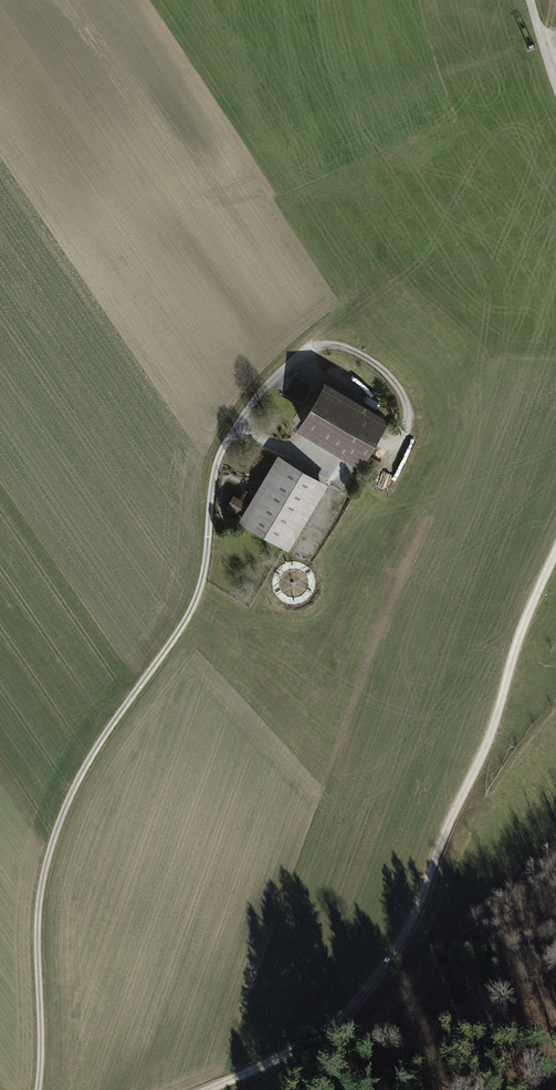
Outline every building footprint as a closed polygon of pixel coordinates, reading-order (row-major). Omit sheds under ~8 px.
[(386,423),(389,417),(324,379),(296,426),(361,464),(386,423)] [(288,550),(328,484),(277,453),(251,498),(248,502),(234,494),(226,506),(241,515),(238,520),(284,547),(288,550)]
